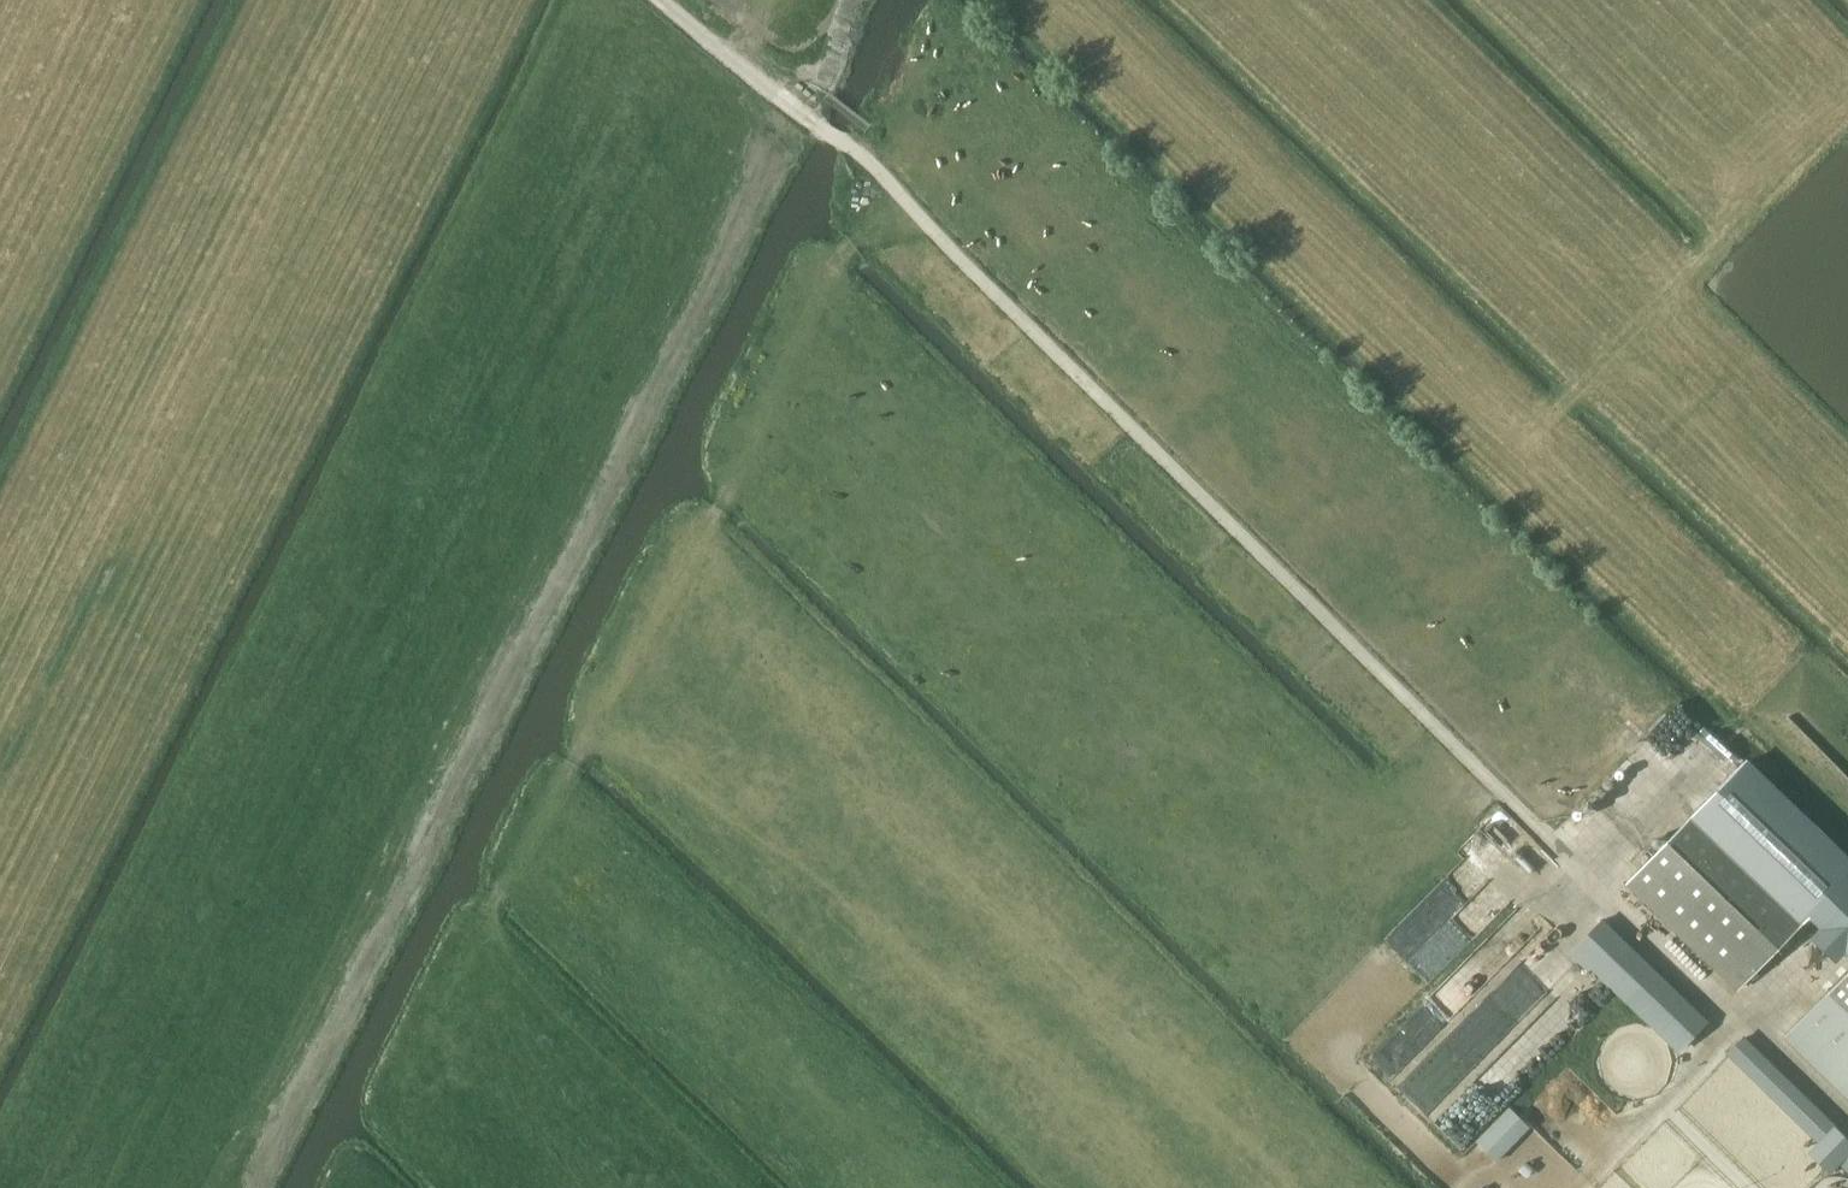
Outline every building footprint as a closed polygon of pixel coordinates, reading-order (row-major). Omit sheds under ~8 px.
[(1691,815),(1628,880),(1739,987),(1802,922),(1691,815)] [(1431,888),(1388,934),(1410,955),(1453,909),(1431,888)] [(1603,917),(1569,952),(1589,971),(1592,969),(1678,1052),(1709,1020),(1603,917)] [(1826,991),(1786,1032),(1847,1092),(1847,969),(1826,991)] [(1728,1054),(1847,1170),(1847,1144),(1741,1040),(1728,1054)] [(1513,1101),(1478,1133),(1498,1155),(1533,1123),(1513,1101)]
